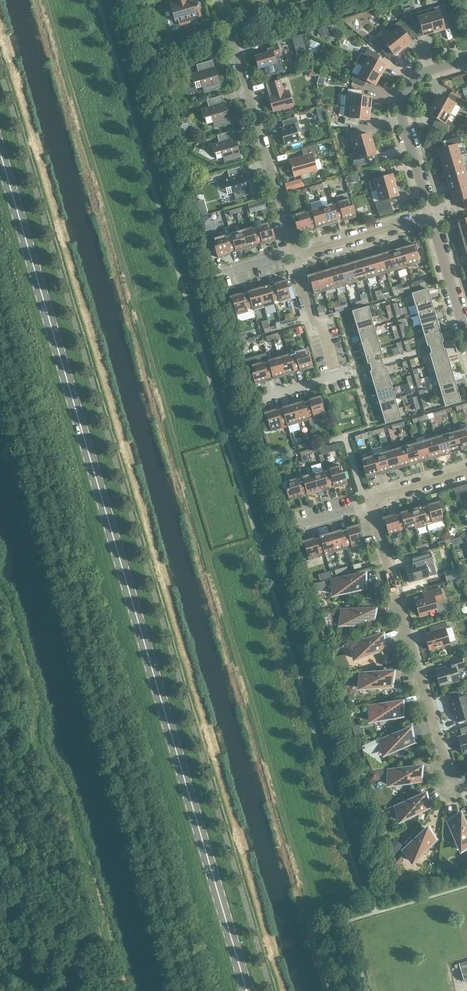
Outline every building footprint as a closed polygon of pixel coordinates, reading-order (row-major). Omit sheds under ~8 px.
[(173,2),(170,3),(173,16),(176,15),(179,25),(190,22),(190,20),(201,17),(199,10),(200,10),(202,8),(200,3),(198,2),(197,3),(196,0),(189,3),(188,0),(172,0),(173,2)] [(427,10),(428,14),(434,33),(441,31),(441,30),(444,28),(442,20),(448,19),(444,5),(427,10)] [(410,15),(414,29),(421,27),(423,35),(427,34),(427,35),(434,33),(428,14),(418,17),(417,13),(410,15)] [(388,30),(391,34),(403,49),(409,44),(408,43),(411,41),(406,34),(411,30),(402,19),(388,30)] [(317,29),(320,38),(329,36),(326,27),(317,29)] [(374,41),(383,52),(388,48),(393,55),(396,52),(397,53),(403,49),(391,34),(383,40),(380,37),(374,41)] [(292,38),(295,47),(304,45),(301,35),(292,38)] [(303,48),(314,52),(318,41),(308,37),(303,48)] [(266,54),(255,57),(258,69),(264,67),(266,76),(285,71),(277,44),(265,48),(266,54)] [(364,65),(363,67),(380,76),(384,70),(383,69),(384,66),(377,62),(380,56),(368,49),(365,53),(362,51),(357,61),(364,65)] [(220,87),(212,60),(196,65),(198,72),(191,74),(194,83),(196,89),(203,87),(204,92),(220,87)] [(380,76),(363,67),(358,76),(354,74),(351,80),(363,87),(366,81),(374,85),(376,82),(377,82),(380,76)] [(272,96),(269,97),(273,112),(293,106),(288,91),(283,93),(280,81),(267,85),(269,92),(271,92),(272,96)] [(344,107),(350,107),(370,109),(371,102),(369,102),(370,98),(361,97),(362,91),(348,89),(347,96),(345,96),(344,107)] [(436,98),(433,105),(450,114),(455,105),(459,107),(462,101),(450,94),(447,100),(439,96),(437,99),(436,98)] [(213,122),(214,127),(230,123),(222,96),(206,100),(208,107),(202,109),(204,118),(205,118),(207,124),(213,122)] [(329,105),(329,116),(340,116),(341,105),(329,105)] [(445,123),(450,114),(433,105),(429,111),(431,112),(429,115),(436,119),(433,125),(445,132),(449,125),(445,123)] [(370,109),(350,107),(344,107),(343,117),(345,117),(344,124),(358,126),(359,119),(367,120),(368,116),(369,116),(370,109)] [(284,128),(280,129),(285,146),(299,142),(296,132),(300,131),(296,117),(282,122),(284,128)] [(351,139),(354,150),(373,144),(371,137),(370,138),(369,134),(360,136),(359,130),(345,134),(347,141),(351,139)] [(223,157),(225,163),(241,158),(233,131),(217,136),(219,142),(212,144),(215,154),(217,159),(223,157)] [(441,161),(460,155),(457,145),(461,144),(459,137),(437,144),(440,154),(439,154),(441,161)] [(312,154),(319,152),(317,144),(301,149),(303,156),(289,160),(294,177),(317,170),(312,154)] [(367,157),(375,155),(374,151),(375,151),(373,144),(354,150),(357,160),(353,161),(355,168),(369,164),(367,157)] [(441,161),(441,162),(443,161),(443,164),(442,164),(444,171),(466,165),(466,159),(466,154),(460,156),(460,155),(441,161)] [(444,172),(446,172),(446,174),(445,175),(447,182),(466,176),(466,165),(444,171),(444,172)] [(235,198),(251,193),(243,166),(227,171),(229,178),(222,180),(225,189),(226,189),(227,194),(234,193),(235,198)] [(372,192),(377,191),(395,185),(393,178),(392,179),(391,175),(383,177),(381,171),(367,175),(372,192)] [(447,182),(449,182),(450,185),(448,185),(450,192),(466,187),(466,180),(466,176),(447,182)] [(286,192),(304,186),(302,179),(284,185),(286,192)] [(395,185),(377,191),(379,201),(375,202),(379,217),(393,213),(389,199),(397,196),(396,193),(397,192),(395,185)] [(450,192),(452,199),(454,199),(455,202),(463,200),(466,210),(466,209),(466,187),(450,192)] [(336,196),(338,202),(338,203),(333,205),(332,205),(337,220),(342,218),(343,219),(346,218),(346,220),(356,217),(352,206),(351,206),(347,192),(336,196)] [(203,200),(197,202),(201,216),(207,214),(203,200)] [(266,209),(263,201),(248,206),(250,213),(256,212),(266,209)] [(332,205),(333,205),(332,203),(322,207),(327,226),(335,223),(334,221),(337,220),(332,205)] [(316,226),(316,227),(319,226),(319,228),(327,226),(322,207),(311,210),(311,211),(312,211),(316,226)] [(295,223),(299,234),(308,231),(308,229),(311,228),(310,228),(316,226),(312,211),(311,211),(306,213),(306,211),(294,215),(297,222),(295,223)] [(459,227),(460,233),(466,231),(466,218),(459,221),(459,223),(457,223),(459,227)] [(256,244),(257,244),(262,242),(262,243),(265,242),(266,244),(275,241),(272,230),(270,230),(268,222),(257,226),(258,227),(252,229),(256,244)] [(252,229),(252,227),(241,230),(247,250),(255,247),(254,245),(257,244),(256,244),(252,229)] [(247,250),(241,230),(230,234),(231,235),(236,250),(235,250),(235,251),(238,250),(239,252),(247,250)] [(214,238),(214,239),(211,240),(213,248),(215,247),(218,258),(228,255),(227,253),(230,252),(235,250),(236,250),(231,235),(226,237),(225,235),(214,238)] [(402,248),(408,267),(419,264),(415,253),(417,252),(414,244),(402,248)] [(392,251),(397,270),(408,267),(402,248),(392,251)] [(397,270),(392,251),(381,254),(387,273),(397,270)] [(371,257),(377,276),(387,273),(381,254),(371,257)] [(377,276),(371,257),(361,260),(366,279),(377,276)] [(350,263),(356,282),(366,279),(361,260),(350,263)] [(356,282),(350,263),(340,266),(346,285),(356,282)] [(346,285),(340,266),(330,269),(335,288),(346,285)] [(335,288),(330,269),(319,272),(325,291),(335,288)] [(307,276),(309,284),(311,283),(314,295),(325,291),(319,272),(307,276)] [(274,283),(275,285),(269,287),(269,285),(268,285),(274,304),(274,301),(279,300),(280,303),(291,299),(288,288),(289,288),(287,280),(274,283)] [(258,288),(264,307),(274,304),(268,285),(258,288)] [(248,291),(253,310),(264,307),(258,288),(248,291)] [(428,289),(412,294),(415,304),(431,300),(428,289)] [(383,299),(382,294),(381,290),(375,292),(377,301),(383,299)] [(242,293),(237,294),(229,297),(232,305),(233,304),(237,315),(248,312),(247,309),(252,308),(253,311),(253,310),(248,291),(247,291),(248,293),(242,294),(242,293)] [(431,300),(415,304),(418,315),(434,310),(431,300)] [(355,322),(371,317),(368,307),(352,311),(355,322)] [(434,310),(418,315),(421,325),(437,320),(434,310)] [(280,322),(282,329),(300,324),(298,317),(280,322)] [(371,317),(355,322),(358,332),(374,328),(371,317)] [(437,320),(421,325),(424,336),(440,331),(437,320)] [(301,327),(295,328),(297,335),(303,333),(301,326),(301,327)] [(374,328),(358,332),(361,343),(377,338),(374,328)] [(440,331),(424,336),(427,346),(430,346),(431,349),(442,346),(441,342),(443,342),(440,331)] [(377,338),(361,343),(364,353),(380,348),(377,338)] [(432,353),(430,354),(433,365),(449,360),(445,349),(443,350),(442,346),(431,349),(432,353)] [(371,367),(382,364),(381,360),(383,359),(380,348),(364,353),(368,364),(369,363),(371,367)] [(313,368),(309,356),(308,357),(306,349),(295,352),(295,354),(290,356),(289,354),(294,371),(294,370),(299,369),(302,369),(303,371),(313,368)] [(294,371),(289,354),(278,357),(284,376),(292,374),(291,372),(294,371)] [(284,376),(278,357),(268,360),(273,377),(276,376),(276,379),(284,376)] [(273,377),(268,360),(268,362),(263,363),(262,362),(251,365),(254,373),(252,373),(255,385),(265,382),(265,380),(267,379),(267,378),(273,377)] [(449,360),(433,365),(436,375),(452,370),(449,360)] [(373,382),(389,378),(386,367),(383,368),(382,364),(371,367),(372,371),(370,372),(373,382)] [(452,370),(436,375),(439,385),(455,381),(452,370)] [(389,378),(373,382),(376,393),(392,388),(389,378)] [(439,385),(442,396),(458,391),(455,381),(439,385)] [(392,388),(376,393),(379,403),(395,398),(392,388)] [(442,396),(445,407),(461,402),(458,391),(442,396)] [(321,396),(313,398),(313,400),(303,403),(303,401),(308,420),(310,426),(314,425),(318,421),(317,418),(325,415),(322,404),(323,404),(321,396)] [(395,398),(379,403),(382,413),(398,409),(395,398)] [(308,420),(303,401),(292,404),(298,423),(308,420)] [(298,423),(292,404),(282,407),(288,426),(298,423)] [(272,412),(272,410),(257,414),(260,424),(264,423),(263,421),(268,420),(271,431),(282,428),(281,425),(286,424),(287,427),(288,426),(282,407),(282,409),(277,410),(272,412)] [(382,413),(385,424),(401,419),(398,409),(382,413)] [(456,431),(461,448),(464,447),(464,450),(466,449),(466,424),(459,426),(460,430),(456,431)] [(461,448),(456,431),(446,434),(451,453),(459,451),(458,449),(461,448)] [(435,437),(440,454),(443,453),(444,456),(451,453),(446,434),(435,437)] [(440,454),(435,437),(425,440),(431,460),(438,457),(438,455),(440,454)] [(431,460),(425,440),(415,443),(420,460),(422,460),(423,462),(431,460)] [(420,460),(415,443),(404,446),(410,466),(418,463),(417,461),(420,460)] [(410,466),(404,446),(394,449),(399,466),(401,466),(402,468),(410,466)] [(399,466),(394,449),(384,452),(389,472),(397,469),(396,467),(399,466)] [(389,472),(384,452),(373,455),(378,472),(381,472),(381,474),(389,472)] [(290,454),(284,456),(285,463),(292,461),(290,454)] [(373,455),(362,459),(365,466),(363,467),(367,478),(376,476),(376,473),(378,472),(373,455)] [(323,470),(328,487),(328,486),(333,485),(334,486),(337,485),(337,487),(347,484),(344,473),(342,473),(340,465),(329,469),(329,470),(324,472),(323,470)] [(328,487),(323,470),(313,473),(318,493),(326,490),(325,488),(328,487)] [(318,493),(313,473),(302,476),(307,493),(310,493),(310,495),(318,493)] [(307,493),(302,476),(302,478),(297,480),(297,478),(285,481),(288,489),(286,489),(290,501),(299,498),(299,496),(301,495),(301,494),(307,493)] [(454,488),(453,489),(454,489),(455,494),(455,495),(456,495),(458,501),(466,498),(466,490),(466,491),(465,485),(454,488)] [(442,509),(439,501),(431,503),(432,505),(422,508),(421,506),(427,525),(429,532),(437,529),(435,523),(443,520),(440,509),(442,509)] [(411,509),(416,528),(427,525),(421,506),(411,509)] [(400,512),(406,532),(416,528),(411,509),(400,512)] [(382,518),(384,526),(386,525),(389,536),(400,533),(399,530),(405,529),(406,532),(400,512),(400,514),(391,517),(390,515),(382,518)] [(360,533),(361,532),(359,524),(351,527),(351,528),(341,531),(341,530),(340,530),(346,549),(346,546),(351,544),(352,547),(363,544),(360,533)] [(330,533),(336,552),(346,549),(340,530),(330,533)] [(320,536),(325,555),(336,552),(330,533),(320,536)] [(309,539),(301,541),(304,549),(305,549),(309,560),(320,557),(319,554),(324,552),(325,555),(320,536),(319,536),(320,538),(314,539),(310,541),(309,539)] [(419,563),(405,567),(409,583),(429,577),(425,565),(433,563),(430,552),(416,556),(419,563)] [(402,564),(413,560),(411,555),(400,560),(402,564)] [(334,595),(344,592),(344,594),(346,594),(347,593),(348,593),(349,592),(351,592),(352,591),(353,590),(366,587),(363,574),(331,582),(334,595)] [(314,585),(316,592),(326,590),(324,583),(314,585)] [(428,598),(415,602),(419,617),(427,615),(427,612),(437,609),(438,613),(446,611),(448,607),(446,599),(443,600),(440,589),(427,593),(428,598)] [(374,609),(340,612),(341,625),(351,624),(351,626),(353,626),(354,626),(355,626),(357,625),(358,625),(359,624),(360,624),(374,623),(374,609)] [(330,612),(322,614),(326,629),(334,626),(330,612)] [(425,635),(429,650),(450,644),(445,629),(447,628),(445,622),(434,626),(436,632),(425,635)] [(381,635),(350,647),(355,659),(364,656),(365,657),(366,656),(368,656),(369,655),(370,655),(371,654),(372,653),(373,652),(386,647),(381,635)] [(465,668),(461,656),(449,660),(451,666),(439,670),(438,669),(434,670),(436,677),(437,677),(440,686),(459,680),(457,673),(458,670),(465,668)] [(379,687),(393,685),(392,672),(359,675),(360,689),(370,687),(370,689),(372,689),(373,689),(374,689),(375,688),(377,688),(378,687),(379,687)] [(452,714),(454,713),(455,714),(454,714),(454,715),(454,716),(454,717),(454,718),(454,719),(455,719),(455,720),(456,721),(457,721),(457,722),(466,719),(466,689),(449,695),(450,700),(448,701),(452,714)] [(401,702),(368,708),(371,721),(381,719),(381,721),(382,721),(383,720),(385,720),(386,720),(387,719),(388,718),(389,718),(403,715),(401,702)] [(466,754),(466,727),(460,729),(462,736),(458,737),(463,754),(464,754),(463,753),(466,752),(466,754)] [(409,729),(379,743),(377,744),(375,740),(362,746),(364,756),(365,756),(373,771),(390,767),(387,761),(382,763),(376,751),(381,748),(385,755),(394,750),(394,752),(395,751),(397,751),(398,750),(399,750),(400,749),(401,748),(402,747),(415,741),(409,729)] [(420,767),(387,772),(389,785),(399,784),(399,785),(401,785),(402,785),(403,784),(405,784),(406,783),(407,783),(408,782),(422,780),(420,767)] [(378,784),(377,779),(379,776),(384,776),(383,769),(370,772),(372,785),(378,784)] [(434,784),(434,772),(423,772),(423,784),(434,784)] [(424,794),(394,809),(401,821),(409,816),(410,818),(411,817),(412,817),(414,816),(415,815),(416,814),(417,813),(417,812),(430,806),(424,794)] [(461,814),(448,819),(453,832),(453,834),(453,835),(453,836),(454,838),(454,839),(455,840),(455,841),(457,841),(460,850),(466,847),(466,831),(461,814)] [(436,838),(427,829),(403,853),(413,862),(420,855),(421,856),(422,855),(423,854),(424,853),(424,852),(425,851),(426,849),(426,848),(436,838)] [(400,848),(395,844),(391,848),(394,856),(400,848)] [(399,855),(392,861),(397,876),(401,875),(398,866),(401,863),(401,861),(399,855)]
